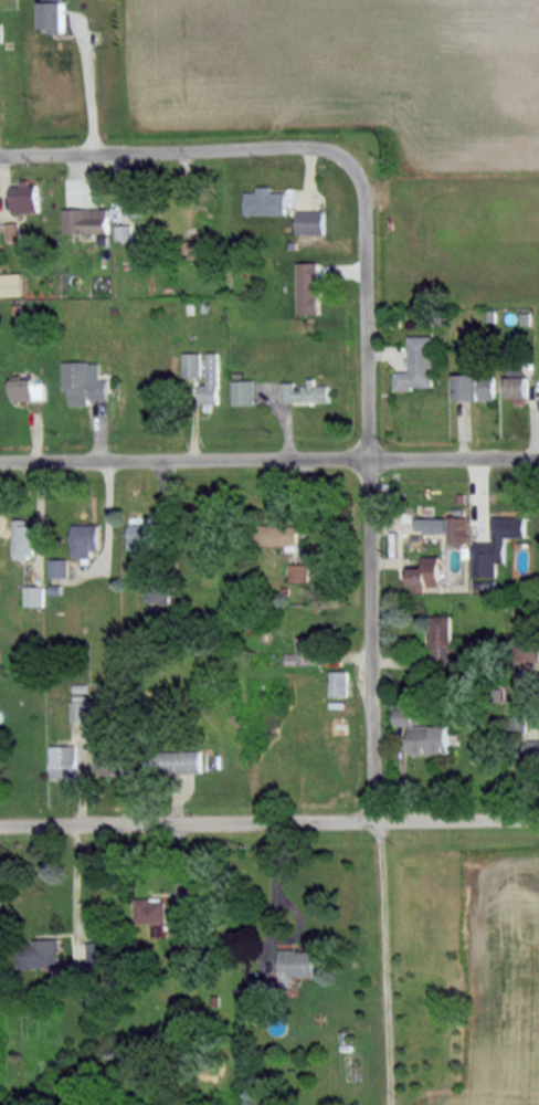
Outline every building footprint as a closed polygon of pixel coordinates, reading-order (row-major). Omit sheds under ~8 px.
[(44,28),(54,28),(54,33),(67,33),(66,0),(44,0),(44,28)] [(38,212),(37,181),(21,182),(21,185),(11,185),(12,213),(38,212)] [(245,213),(286,214),(286,192),(270,192),(270,186),(257,186),(257,192),(245,192),(245,213)] [(124,215),(143,215),(142,191),(123,191),(124,215)] [(109,233),(108,208),(62,208),(63,233),(109,233)] [(324,210),(297,210),(297,234),(325,234),(324,210)] [(6,241),(20,240),(20,222),(6,222),(6,241)] [(132,225),(116,224),(116,240),(132,240),(132,225)] [(298,313),(320,313),(319,262),(298,262),(298,313)] [(1,295),(23,295),(22,272),(0,273),(1,295)] [(433,388),(432,335),(409,335),(409,371),(394,371),(395,388),(433,388)] [(218,403),(219,353),(207,352),(206,384),(199,384),(199,403),(218,403)] [(200,353),(182,353),(182,377),(200,377),(200,353)] [(62,390),(69,390),(69,405),(88,405),(88,399),(107,399),(107,379),(99,379),(99,361),(62,361),(62,390)] [(456,400),(495,399),(495,374),(455,374),(456,400)] [(510,403),(528,402),(527,376),(510,376),(510,403)] [(11,400),(34,400),(33,377),(10,379),(11,400)] [(329,401),(328,385),(315,385),(315,378),(307,378),(308,385),(296,385),(296,381),(280,382),(281,402),(329,401)] [(254,404),(254,379),(231,380),(232,404),(254,404)] [(450,542),(468,542),(467,516),(449,517),(450,542)] [(524,537),(525,516),(493,516),(493,542),(474,541),(473,576),(496,577),(496,562),(504,562),(505,536),(524,537)] [(154,517),(128,517),(129,556),(155,555),(154,517)] [(447,517),(417,518),(417,532),(447,532),(447,517)] [(12,519),(13,558),(34,557),(33,525),(25,525),(25,519),(12,519)] [(98,550),(98,523),(72,524),(72,557),(91,557),(91,550),(98,550)] [(261,545),(297,544),(296,524),(261,524),(261,545)] [(440,585),(439,556),(423,556),(424,567),(410,568),(411,586),(440,585)] [(68,559),(49,558),(48,577),(67,577),(68,559)] [(307,582),(308,564),(290,563),(289,581),(307,582)] [(169,602),(169,584),(146,583),(146,601),(169,602)] [(43,586),(24,586),(24,606),(43,606),(43,586)] [(450,615),(430,616),(431,662),(451,661),(450,615)] [(312,636),(296,636),(296,652),(285,653),(285,664),(313,663),(312,636)] [(521,644),(521,660),(538,661),(538,644),(521,644)] [(348,695),(347,671),(330,671),(330,696),(348,695)] [(86,720),(87,695),(72,694),(71,720),(86,720)] [(510,729),(526,729),(526,716),(510,716),(510,729)] [(448,725),(410,726),(411,754),(449,753),(448,725)] [(524,740),(524,760),(538,760),(538,740),(524,740)] [(51,745),(52,777),(78,777),(77,745),(51,745)] [(201,750),(156,751),(156,772),(201,772),(201,750)] [(98,754),(98,774),(124,773),(123,753),(98,754)] [(168,922),(167,898),(135,899),(136,923),(168,922)] [(21,968),(62,967),(61,938),(33,939),(33,945),(20,946),(21,968)] [(109,941),(86,942),(88,965),(110,964),(109,941)] [(281,987),(293,986),(293,976),(316,976),(316,949),(280,949),(281,987)] [(252,999),(271,998),(270,978),(252,978),(252,999)]
